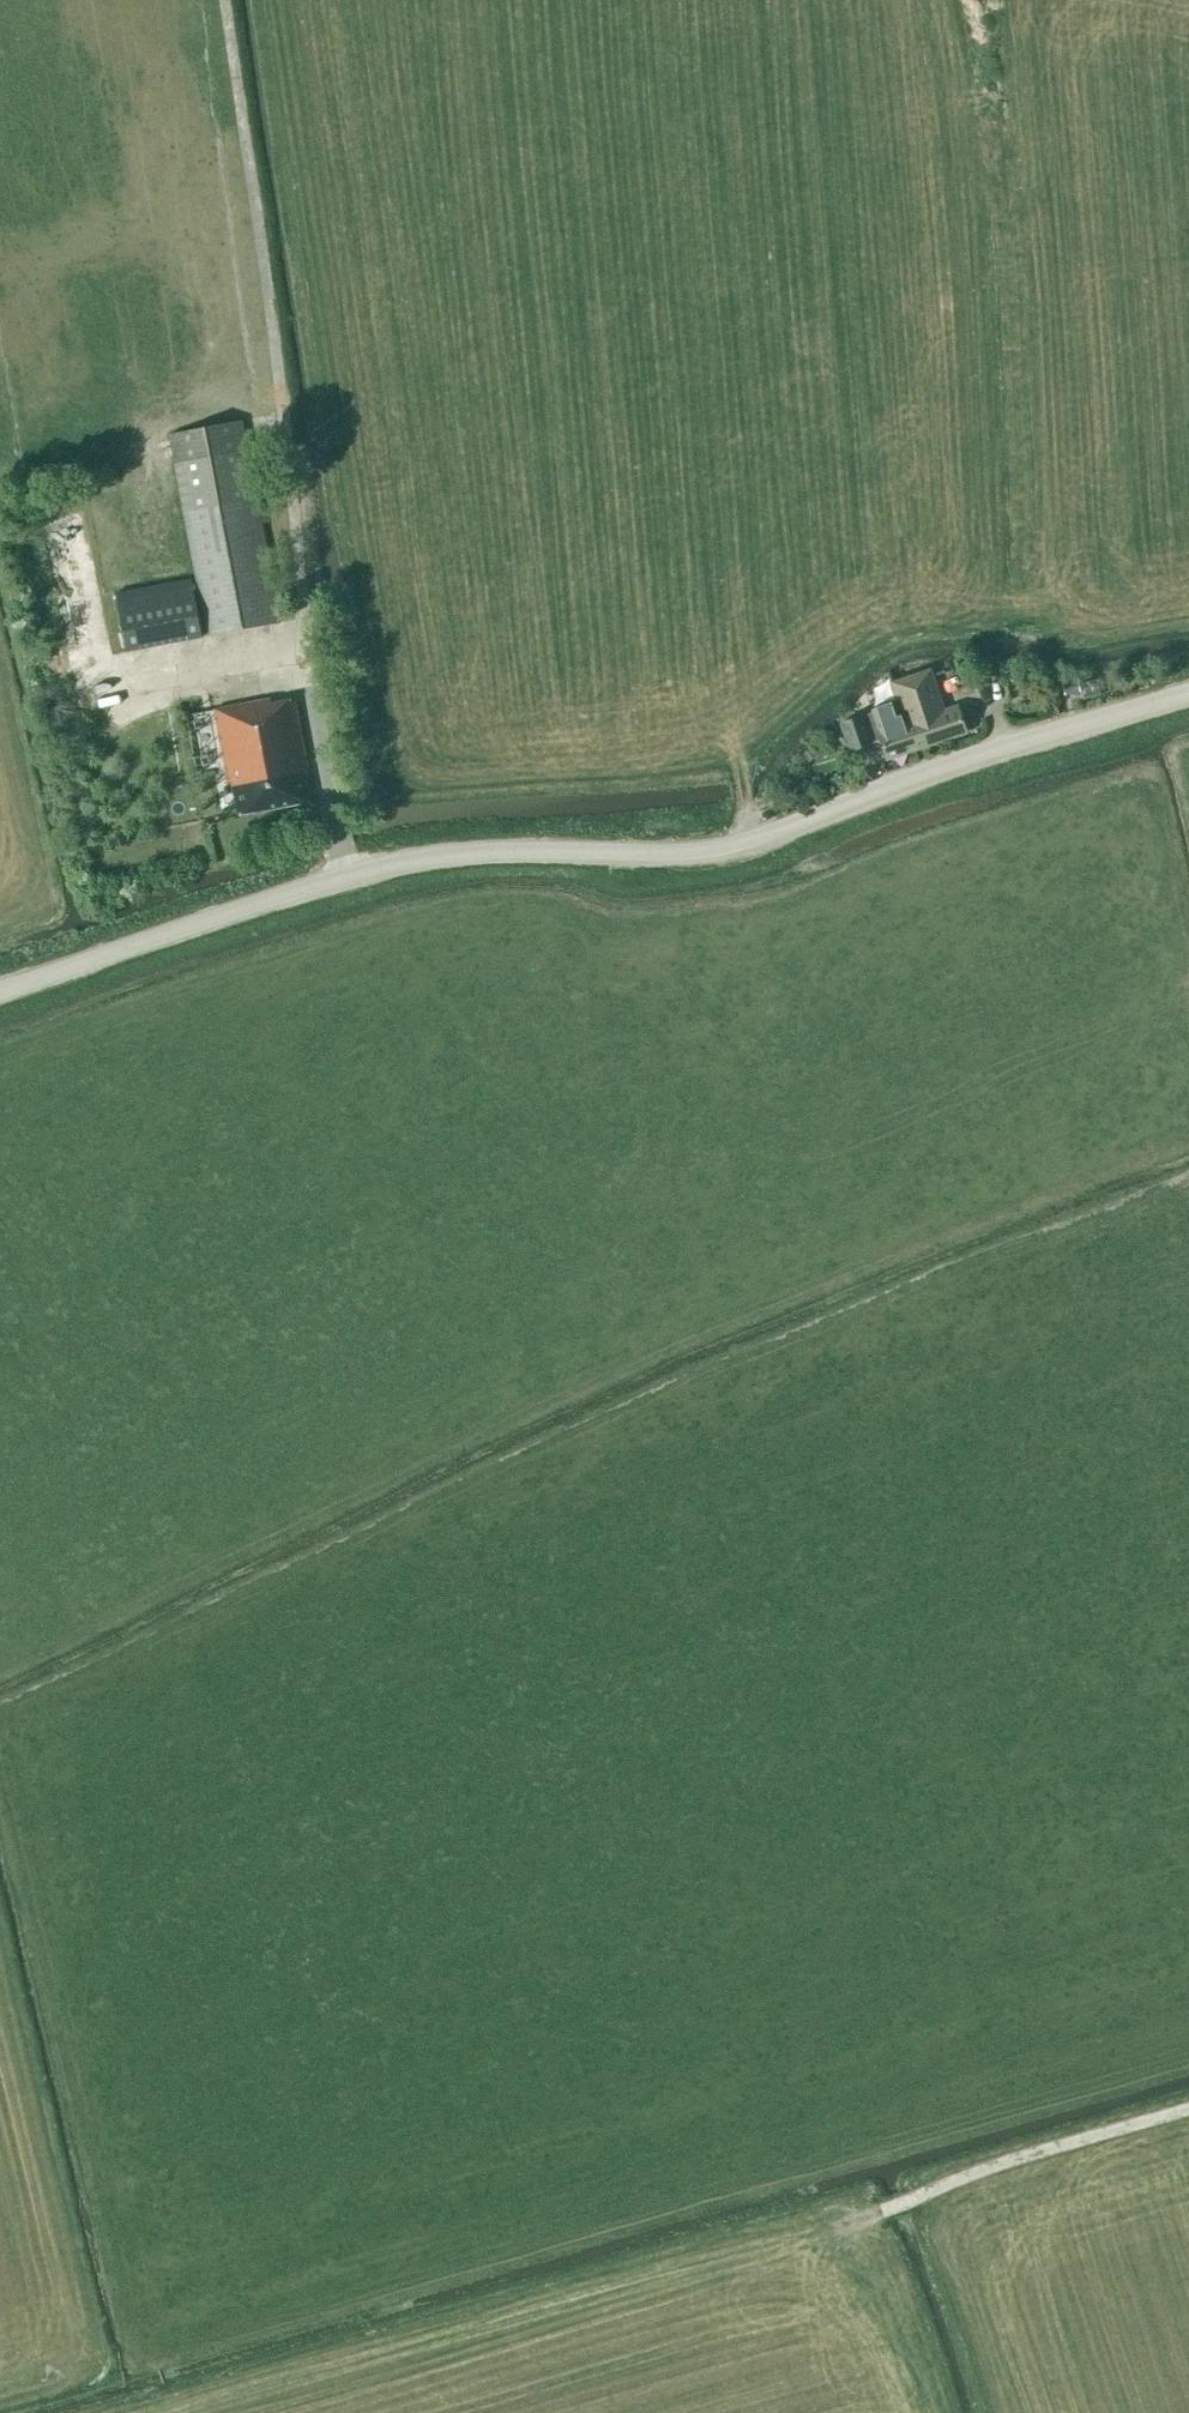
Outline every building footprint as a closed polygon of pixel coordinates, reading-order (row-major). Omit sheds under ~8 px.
[(247,452),(241,421),(169,435),(175,465),(207,635),(279,621),(247,452)] [(126,653),(202,639),(191,579),(114,593),(126,653)] [(898,702),(914,749),(964,732),(957,710),(943,714),(929,671),(892,683),(898,701),(898,702)] [(1077,679),(1061,682),(1065,696),(1080,692),(1077,679)] [(212,698),(212,699),(187,703),(192,727),(216,723),(227,782),(230,782),(236,814),(310,800),(304,768),(306,768),(293,698),(271,702),(270,698),(225,707),(223,696),(212,698)] [(880,739),(886,758),(914,749),(898,702),(898,701),(871,710),(872,714),(863,716),(840,724),(849,751),(872,743),(871,742),(880,739)] [(801,756),(808,763),(820,752),(812,744),(801,756)]
